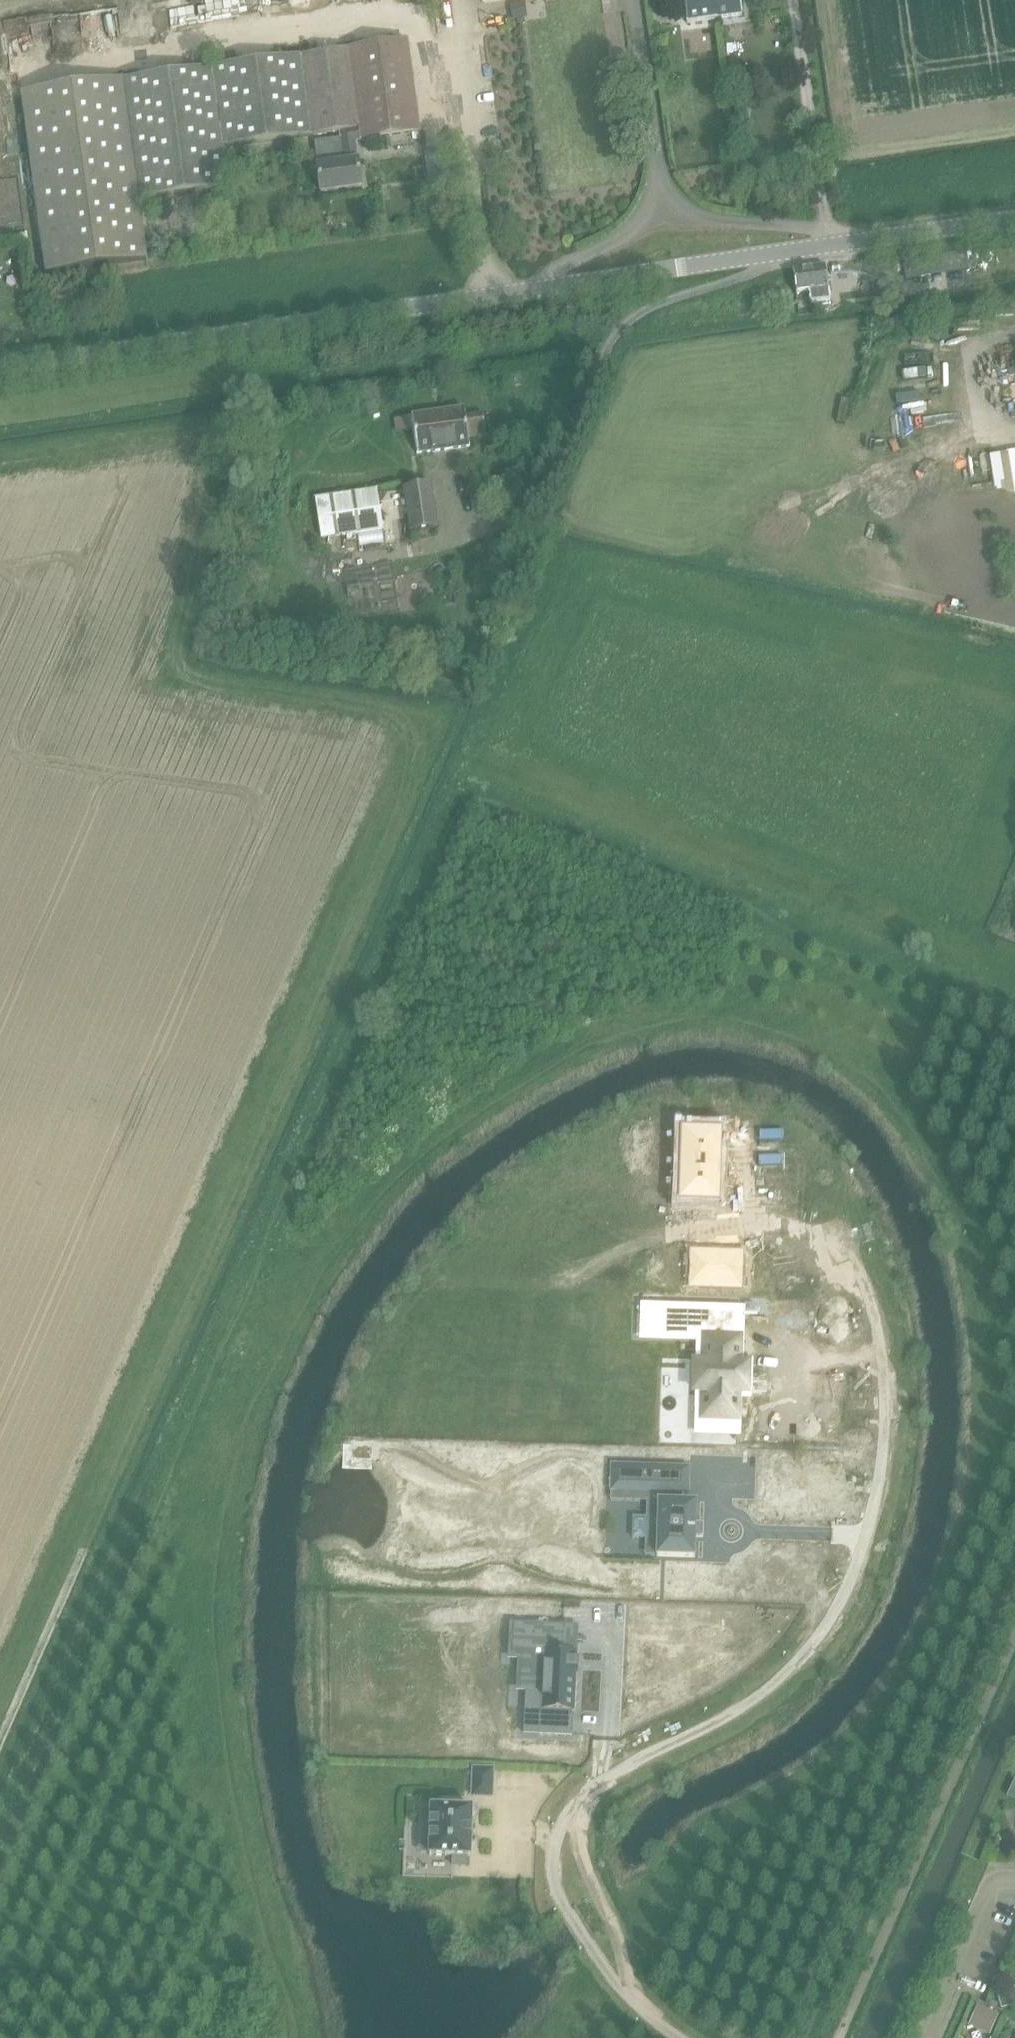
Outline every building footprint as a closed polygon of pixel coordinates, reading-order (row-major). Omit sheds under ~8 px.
[(684,5),(687,24),(742,17),(740,0),(684,0),(684,5)] [(42,29),(21,30),(23,51),(43,50),(42,29)] [(125,80),(21,94),(45,274),(148,261),(140,200),(228,188),(223,149),(340,133),(341,139),(314,143),(318,168),(317,168),(321,193),(362,188),(356,142),(420,133),(408,43),(125,80)] [(429,186),(455,183),(450,151),(425,154),(429,186)] [(967,250),(904,260),(907,280),(970,270),(967,250)] [(811,304),(829,302),(825,267),(793,271),(796,293),(810,291),(811,304)] [(465,409),(414,417),(416,431),(419,454),(470,447),(469,437),(486,434),(483,414),(466,417),(465,409)] [(989,456),(993,484),(994,487),(1008,493),(1014,493),(1014,452),(1008,453),(989,456)] [(411,531),(439,528),(433,485),(405,489),(411,531)] [(383,529),(377,489),(317,498),(322,538),(383,529)] [(720,1133),(684,1132),(683,1160),(682,1160),(682,1172),(683,1172),(682,1200),(718,1201),(719,1173),(720,1173),(720,1161),(719,1161),(720,1133)] [(692,1257),(691,1287),(741,1288),(742,1253),(715,1253),(715,1258),(692,1257)] [(664,1309),(664,1336),(700,1337),(700,1364),(696,1364),(695,1391),(704,1392),(703,1418),(737,1419),(738,1393),(747,1393),(748,1365),(739,1365),(740,1339),(735,1338),(736,1311),(664,1309)] [(374,1445),(352,1444),(351,1458),(373,1459),(374,1445)] [(611,1465),(611,1492),(659,1493),(658,1523),(646,1522),(647,1517),(634,1517),(633,1538),(646,1539),(646,1534),(658,1534),(657,1556),(695,1557),(696,1502),(683,1501),(684,1494),(689,1494),(690,1466),(611,1465)] [(514,1624),(512,1656),(522,1656),(521,1687),(542,1688),(540,1734),(571,1735),(573,1711),(575,1711),(578,1652),(560,1651),(562,1627),(563,1627),(563,1625),(511,1623),(511,1624),(514,1624)] [(494,1769),(474,1768),(473,1796),(493,1797),(494,1769)] [(472,1825),(473,1808),(431,1807),(431,1809),(422,1809),(421,1827),(431,1827),(430,1856),(454,1857),(454,1866),(466,1867),(466,1857),(471,1857),(472,1840),(473,1825),(472,1825)] [(978,2005),(974,2015),(995,2024),(999,2014),(978,2005)]
